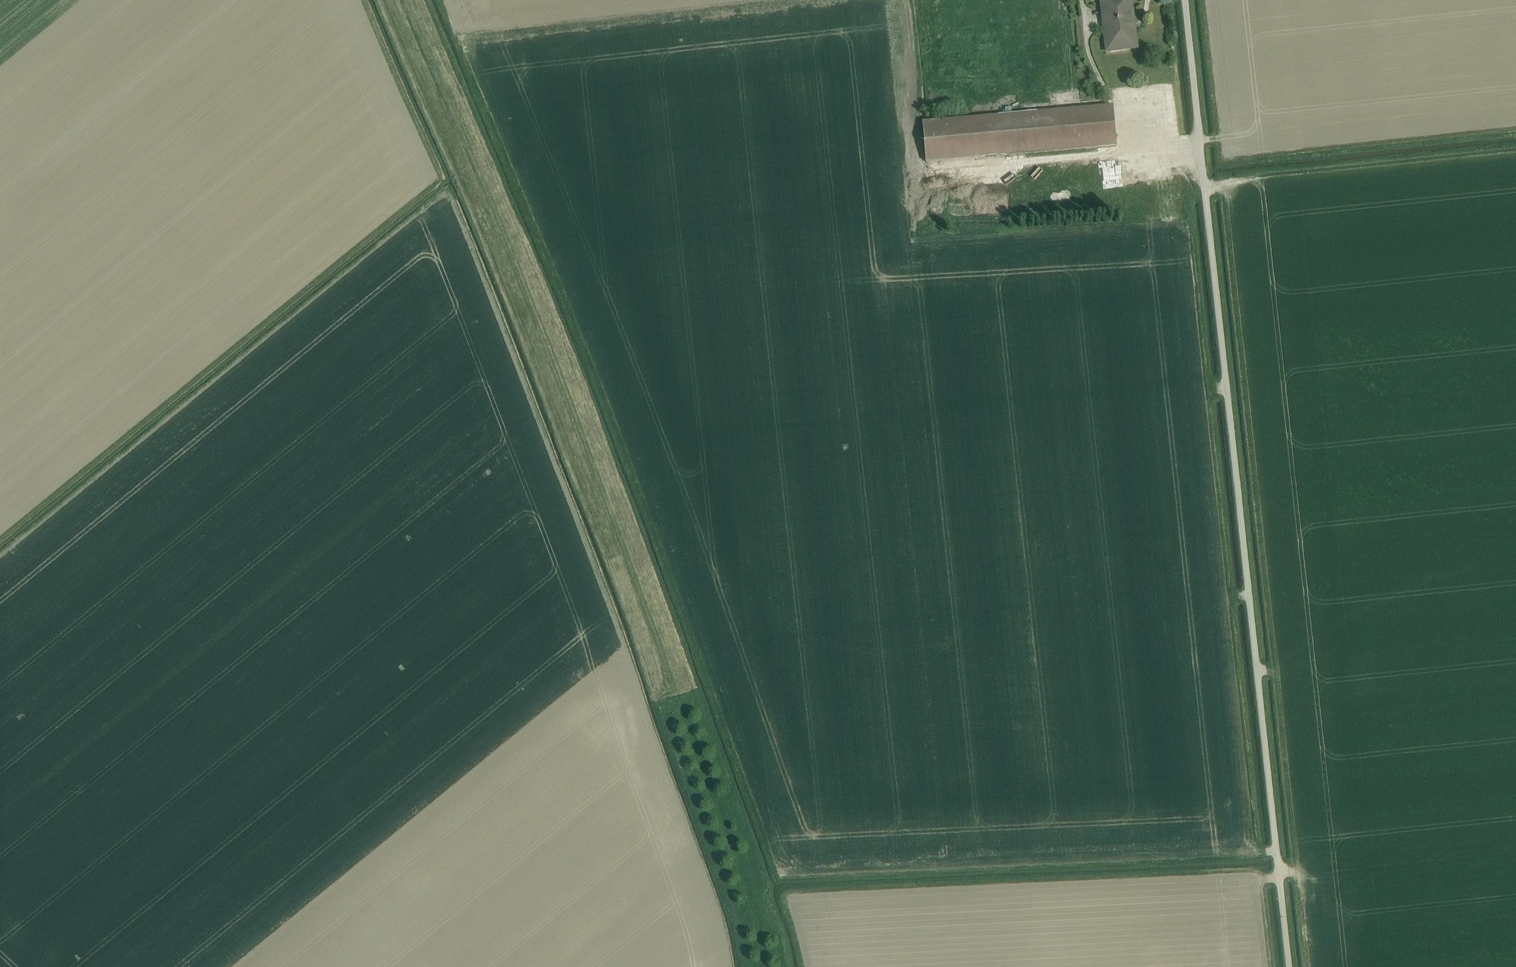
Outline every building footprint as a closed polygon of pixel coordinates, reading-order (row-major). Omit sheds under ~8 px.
[(1132,23),(1133,23),(1131,0),(1101,0),(1107,51),(1136,47),(1134,29),(1133,30),(1132,23)] [(926,161),(1106,146),(1116,145),(1112,105),(922,121),(926,161)] [(1199,152),(1182,159),(1184,164),(1202,157),(1199,152)] [(1014,165),(1004,175),(1010,180),(1019,170),(1014,165)]
